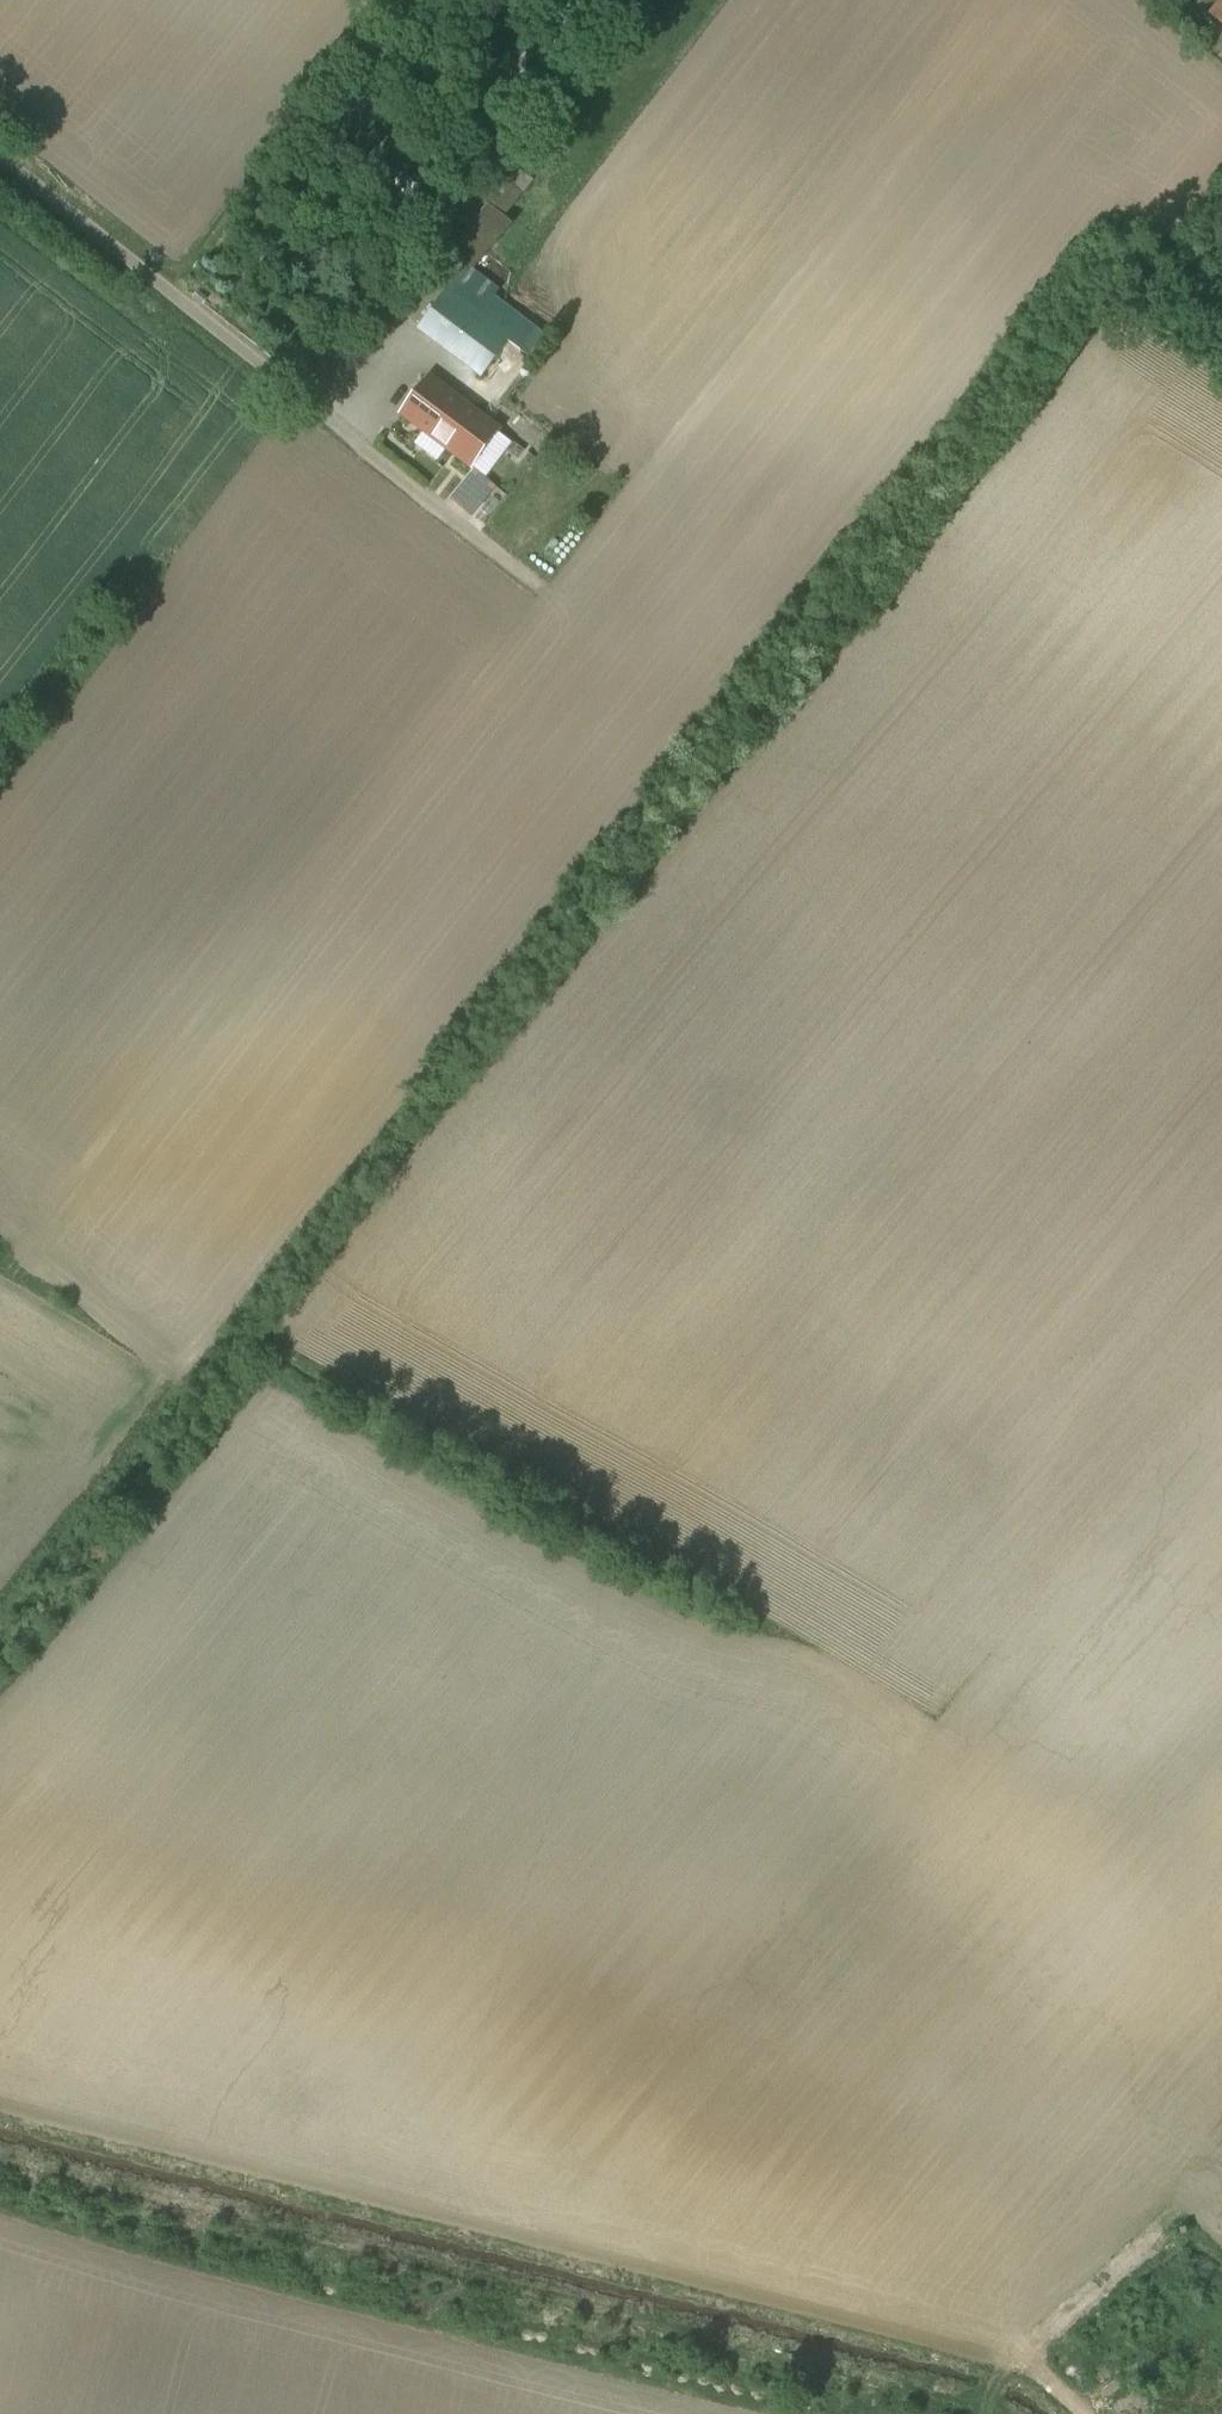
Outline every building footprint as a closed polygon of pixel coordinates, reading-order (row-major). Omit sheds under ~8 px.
[(1212,14),(1221,23),(1221,2),(1212,14)] [(513,226),(486,206),(448,254),(465,267),(475,275),(513,226)] [(477,323),(500,293),(475,275),(465,267),(417,331),(483,381),(509,347),(477,323)] [(499,430),(430,378),(403,414),(472,466),(499,430)] [(496,488),(475,472),(453,502),(474,517),(496,488)]
